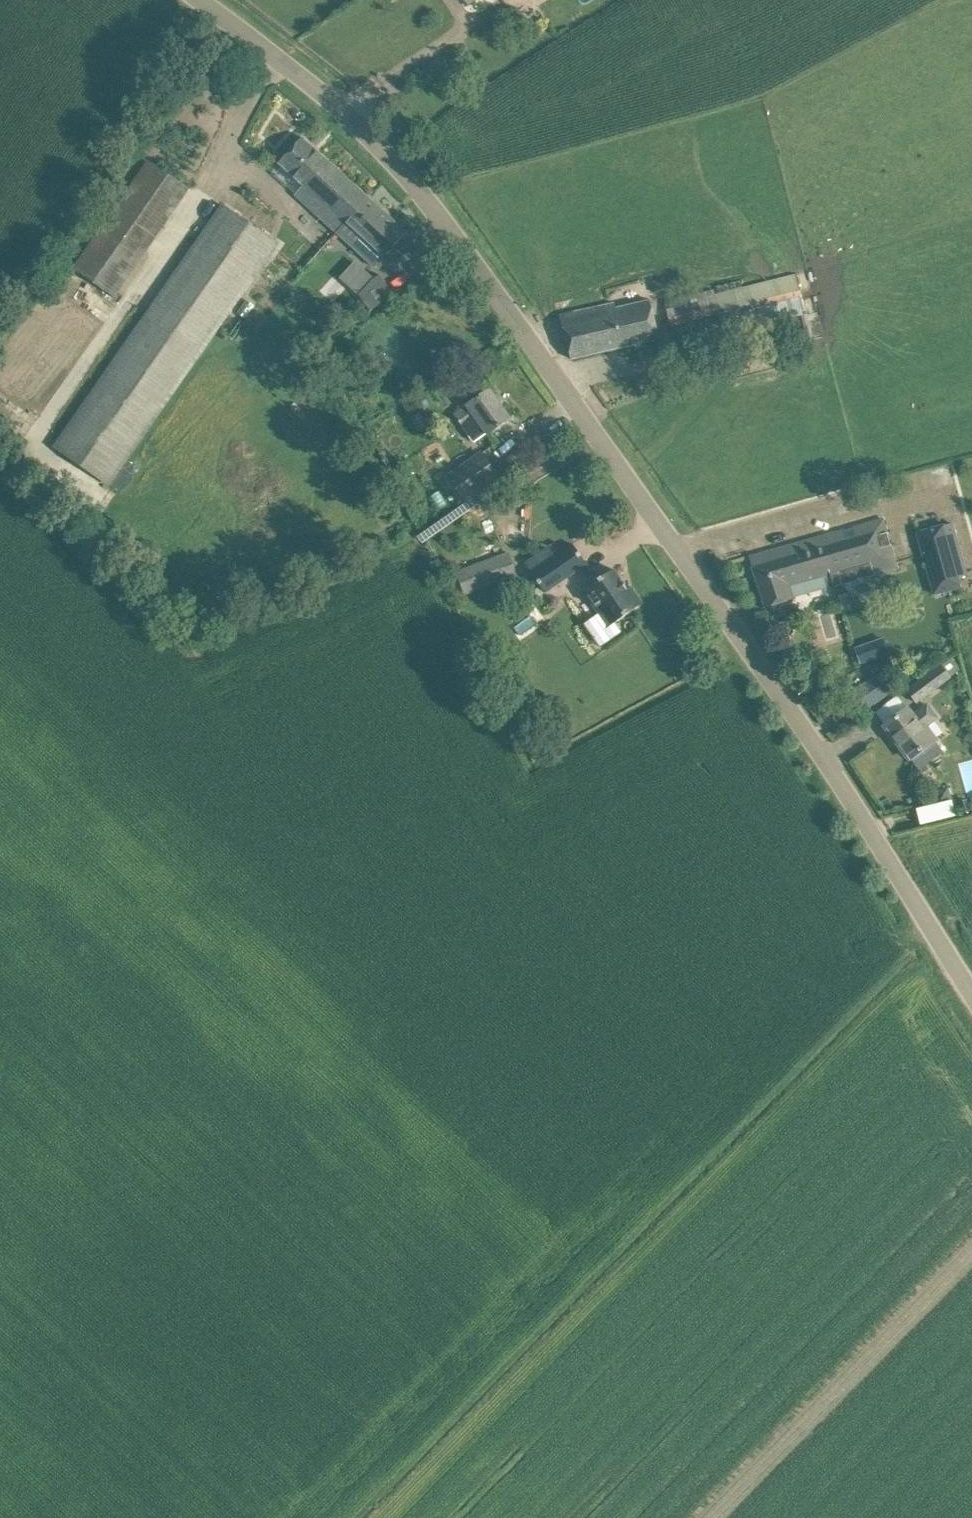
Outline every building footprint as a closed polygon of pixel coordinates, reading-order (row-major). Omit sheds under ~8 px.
[(302,137),(279,162),(307,187),(299,197),(374,266),(393,247),(406,233),(302,137)] [(149,162),(137,179),(74,269),(114,297),(188,190),(149,162)] [(110,486),(279,244),(222,203),(52,446),(110,486)] [(664,302),(671,327),(718,315),(722,331),(805,310),(796,273),(740,287),(740,286),(711,293),(710,290),(664,302)] [(373,279),(360,294),(371,310),(394,294),(380,274),(373,279)] [(560,315),(571,359),(591,354),(659,338),(650,301),(621,307),(620,302),(579,310),(560,315)] [(490,389),(474,400),(468,404),(469,406),(456,416),(473,441),(487,431),(489,434),(511,418),(490,389)] [(449,477),(466,501),(499,478),(482,454),(449,477)] [(824,577),(830,575),(834,587),(835,587),(844,584),(843,581),(868,574),(872,573),(873,576),(898,569),(891,543),(887,544),(885,535),(888,534),(883,519),(820,537),(751,557),(767,606),(792,598),(827,588),(824,577)] [(954,522),(917,531),(923,555),(927,554),(930,566),(926,566),(933,593),(947,589),(945,579),(959,576),(968,574),(954,522)] [(532,573),(546,593),(587,564),(573,544),(532,573)] [(465,594),(516,575),(508,553),(456,572),(465,594)] [(623,582),(614,571),(583,592),(600,616),(605,613),(613,625),(643,605),(631,588),(628,590),(627,590),(625,591),(621,584),(623,582)] [(857,644),(862,663),(890,655),(886,637),(857,644)] [(960,669),(952,657),(907,689),(916,702),(951,677),(950,676),(960,669)] [(880,674),(853,693),(865,709),(892,690),(880,674)] [(885,725),(910,759),(936,739),(927,727),(939,718),(927,702),(911,713),(908,708),(885,725)] [(927,763),(919,769),(918,770),(933,790),(941,784),(927,763)] [(939,803),(917,808),(921,824),(957,815),(953,799),(939,803)]
